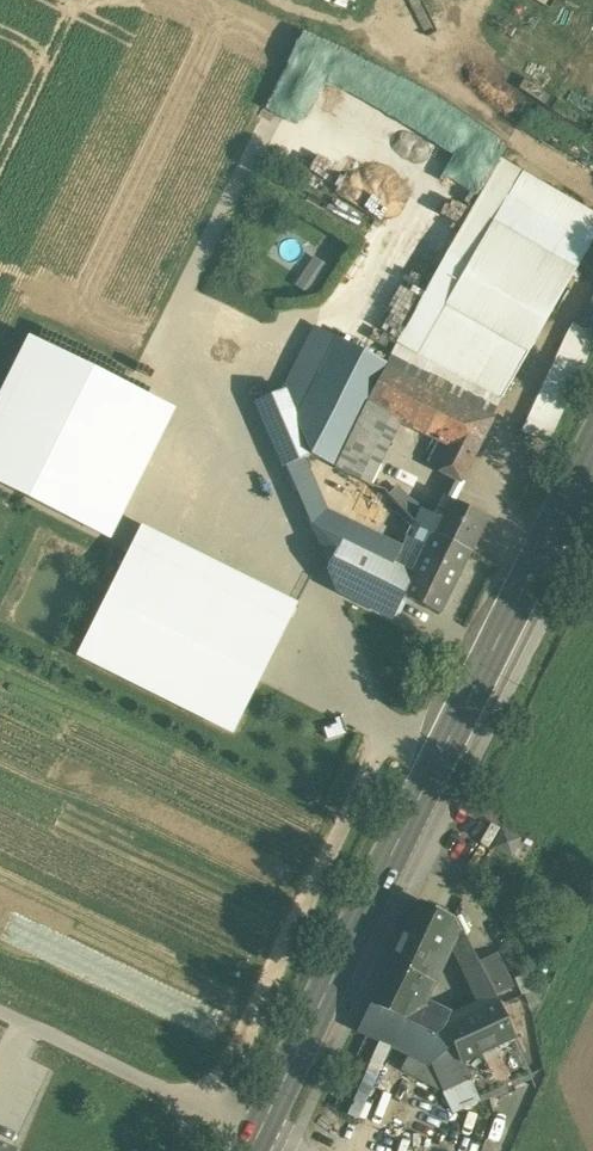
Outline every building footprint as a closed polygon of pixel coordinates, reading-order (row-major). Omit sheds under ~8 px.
[(387,104),(398,70),(301,37),(290,72),(387,104)] [(386,367),(490,418),(499,399),(501,400),(592,239),(592,218),(499,164),(447,255),(387,364),(386,367)] [(310,290),(325,262),(311,255),(296,283),(310,290)] [(526,432),(554,444),(592,353),(592,275),(526,432)] [(316,328),(284,390),(297,421),(338,339),(316,328)] [(338,339),(297,421),(284,390),(257,402),(285,467),(310,456),(334,467),(345,447),(367,404),(386,367),(387,364),(338,339)] [(147,400),(33,341),(0,405),(0,485),(82,527),(147,400)] [(490,418),(386,367),(367,404),(400,421),(438,439),(451,446),(439,468),(437,472),(459,484),(492,419),(490,418)] [(400,421),(367,404),(345,447),(380,464),(400,421)] [(438,439),(427,462),(439,468),(451,446),(438,439)] [(380,464),(345,447),(334,467),(370,485),(380,464)] [(486,518),(448,499),(439,519),(431,534),(469,552),(486,518)] [(439,519),(419,510),(414,522),(419,529),(431,534),(439,519)] [(431,534),(419,529),(414,522),(413,521),(404,537),(425,547),(431,534)] [(406,570),(318,528),(312,530),(338,591),(393,618),(402,598),(403,597),(413,574),(406,570)] [(425,547),(421,556),(421,557),(416,567),(413,574),(403,597),(438,615),(469,552),(431,534),(425,547)] [(227,731),(283,625),(132,546),(77,652),(227,731)] [(410,564),(406,570),(413,574),(416,567),(410,564)] [(342,719),(320,726),(326,743),(348,736),(342,719)] [(418,902),(389,962),(424,979),(453,918),(418,902)] [(462,1020),(415,997),(424,979),(389,962),(357,1030),(430,1065),(462,1020)] [(482,1010),(462,1020),(430,1065),(451,1111),(531,1074),(487,981),(471,986),(482,1010)]
